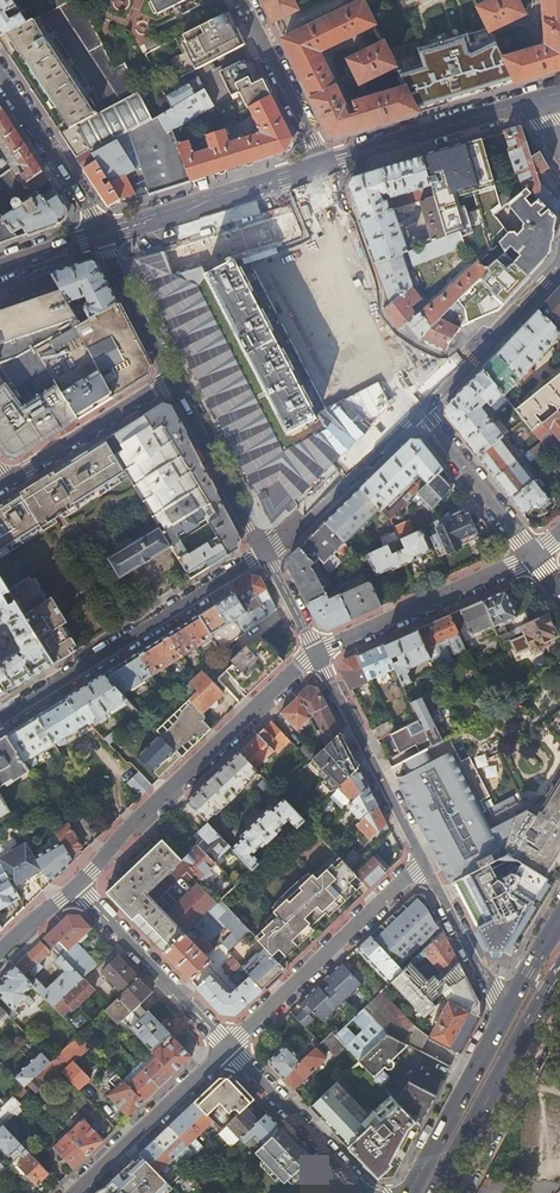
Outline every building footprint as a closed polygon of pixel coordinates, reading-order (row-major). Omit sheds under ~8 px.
[(12,0),(0,0),(0,36),(6,33),(27,23),(20,13),(14,16),(13,13),(8,16),(6,13),(16,7),(12,0)] [(80,0),(72,0),(60,6),(122,100),(139,91),(124,63),(114,68),(80,0)] [(157,14),(185,0),(151,0),(157,14)] [(273,22),(297,11),(291,0),(262,0),(273,22)] [(490,31),(524,15),(517,0),(494,0),(478,8),(480,11),(483,18),(488,28),(490,31)] [(546,27),(546,37),(542,41),(543,47),(504,59),(516,82),(541,75),(559,69),(559,0),(543,0),(546,27)] [(362,2),(283,41),(322,121),(326,128),(328,133),(337,136),(351,132),(416,112),(404,89),(345,107),(323,62),(318,61),(310,66),(306,59),(373,26),(362,4),(363,3),(362,2)] [(204,15),(207,20),(218,14),(216,9),(204,15)] [(244,44),(228,11),(175,38),(182,54),(169,61),(179,78),(244,44)] [(69,128),(94,115),(37,29),(34,19),(27,23),(6,33),(69,128)] [(404,89),(416,112),(516,82),(504,59),(490,31),(488,28),(397,74),(404,89)] [(145,43),(148,49),(161,42),(158,37),(145,43)] [(359,85),(394,67),(382,44),(348,62),(359,85)] [(270,96),(262,80),(252,85),(241,65),(220,75),(231,96),(239,92),(247,109),(249,108),(270,96)] [(199,77),(189,82),(196,94),(205,89),(206,89),(199,77)] [(189,82),(166,96),(172,109),(196,94),(189,82)] [(196,94),(172,109),(159,116),(168,130),(171,128),(176,143),(181,141),(176,127),(216,107),(205,89),(196,94)] [(130,132),(153,119),(139,91),(122,100),(94,115),(69,128),(60,133),(76,157),(89,150),(91,153),(130,132)] [(291,139),(270,96),(249,108),(251,113),(255,121),(254,121),(258,129),(259,131),(258,134),(241,139),(232,142),(230,143),(228,142),(225,130),(206,136),(209,148),(208,150),(206,150),(206,149),(196,152),(197,153),(193,154),(192,153),(193,153),(193,151),(192,151),(188,141),(177,144),(190,181),(285,153),(291,139)] [(249,108),(247,109),(228,120),(231,125),(251,113),(249,108)] [(10,169),(11,171),(16,167),(27,183),(43,172),(2,109),(0,110),(0,141),(1,140),(7,148),(4,150),(9,159),(12,157),(16,163),(0,174),(0,176),(10,169)] [(153,119),(130,132),(137,155),(149,194),(190,181),(177,144),(176,143),(171,128),(168,130),(159,116),(153,119)] [(530,157),(528,151),(520,127),(503,132),(509,149),(508,149),(516,173),(517,173),(522,188),(525,186),(529,191),(556,218),(558,203),(540,183),(539,184),(536,175),(549,168),(539,151),(530,157)] [(137,198),(125,174),(136,168),(130,159),(137,155),(130,132),(91,153),(89,150),(76,157),(99,191),(109,206),(110,206),(119,200),(121,203),(137,198)] [(500,207),(481,139),(460,145),(459,149),(449,152),(446,151),(445,151),(445,150),(421,157),(430,186),(431,191),(433,197),(444,237),(457,232),(495,217),(493,213),(496,210),(500,207)] [(149,194),(137,155),(130,159),(136,168),(125,174),(137,198),(149,194)] [(430,186),(421,157),(381,169),(352,177),(348,186),(352,196),(360,219),(393,209),(395,208),(400,207),(399,204),(388,208),(386,201),(383,202),(380,195),(388,193),(389,198),(430,186)] [(11,171),(10,169),(0,176),(0,177),(11,171)] [(43,172),(27,183),(32,191),(48,180),(43,172)] [(550,251),(556,218),(529,191),(525,186),(522,188),(505,203),(523,223),(521,225),(522,227),(516,234),(513,231),(507,232),(507,233),(499,241),(500,243),(504,251),(513,247),(519,255),(513,261),(528,277),(548,255),(550,251)] [(48,203),(59,196),(54,188),(42,196),(45,199),(48,203)] [(412,203),(433,197),(431,191),(410,198),(412,203)] [(23,225),(28,235),(57,225),(63,223),(67,209),(59,196),(48,203),(45,199),(42,196),(41,194),(41,195),(38,192),(22,202),(21,200),(17,199),(13,201),(13,204),(17,210),(15,211),(14,210),(3,217),(14,231),(23,225)] [(419,246),(444,237),(433,197),(412,203),(400,207),(395,208),(397,212),(401,211),(402,213),(414,210),(413,208),(420,205),(429,237),(418,242),(419,246)] [(393,209),(360,219),(375,263),(389,304),(411,286),(400,253),(406,251),(393,209)] [(509,226),(496,210),(493,213),(495,217),(505,229),(509,226)] [(290,212),(164,252),(171,276),(197,268),(200,267),(204,275),(284,435),(321,416),(319,413),(314,415),(234,260),(233,260),(231,257),(298,236),(290,212)] [(28,235),(23,225),(14,231),(3,217),(0,213),(0,244),(28,235)] [(457,232),(462,246),(477,261),(487,271),(488,271),(491,266),(495,260),(492,258),(500,243),(499,241),(507,233),(507,232),(505,229),(495,217),(457,232)] [(412,265),(462,246),(457,232),(444,237),(419,246),(406,251),(412,265)] [(394,387),(325,235),(290,251),(303,280),(283,288),(351,438),(387,422),(376,395),(394,387)] [(501,305),(528,277),(513,261),(505,252),(504,251),(500,243),(492,258),(495,260),(491,266),(488,271),(487,271),(481,280),(479,278),(456,301),(465,310),(466,314),(459,326),(460,326),(490,313),(501,305)] [(148,264),(143,274),(206,395),(260,499),(274,502),(291,505),(339,458),(328,435),(330,434),(321,416),(284,435),(197,268),(171,276),(164,252),(152,256),(148,264)] [(90,260),(51,273),(68,301),(86,296),(89,301),(82,304),(88,315),(83,318),(82,317),(79,319),(81,323),(118,302),(97,263),(90,260)] [(481,280),(487,271),(477,261),(437,299),(416,314),(410,307),(420,299),(411,286),(389,304),(383,309),(398,329),(406,323),(413,330),(420,338),(456,301),(479,278),(481,280)] [(16,399),(22,408),(50,391),(58,385),(52,376),(49,370),(46,365),(35,349),(75,327),(81,323),(79,319),(76,315),(72,307),(68,301),(51,273),(27,281),(5,289),(0,290),(0,378),(16,399)] [(537,311),(550,323),(559,312),(559,285),(537,311)] [(445,350),(460,326),(459,326),(466,314),(465,310),(456,301),(420,338),(445,350)] [(58,385),(79,417),(113,396),(139,380),(148,374),(151,365),(148,359),(135,335),(118,302),(81,323),(75,327),(35,349),(46,365),(49,370),(52,376),(58,385)] [(76,304),(72,307),(76,315),(81,312),(76,304)] [(502,395),(503,396),(520,378),(523,381),(532,371),(529,368),(559,335),(550,323),(537,311),(525,323),(513,335),(495,355),(482,369),(502,395)] [(498,440),(501,437),(502,436),(480,408),(485,402),(490,407),(502,395),(482,369),(445,409),(444,412),(445,414),(477,456),(498,440)] [(530,429),(540,422),(533,415),(535,413),(537,415),(539,415),(547,408),(547,407),(545,405),(547,403),(554,406),(556,409),(559,406),(559,372),(514,410),(530,429)] [(7,454),(9,456),(11,457),(14,457),(16,456),(18,455),(79,417),(58,385),(50,391),(22,408),(16,399),(0,378),(0,444),(7,454)] [(506,399),(511,406),(516,402),(511,395),(506,399)] [(141,416),(105,439),(127,474),(144,503),(159,526),(161,530),(170,546),(190,578),(229,553),(238,548),(239,543),(240,539),(216,491),(216,490),(214,485),(211,480),(210,480),(206,473),(202,465),(198,458),(194,450),(185,433),(186,432),(181,421),(180,421),(171,405),(163,403),(141,416)] [(539,441),(542,444),(554,434),(559,440),(555,443),(559,450),(559,414),(556,409),(540,422),(530,429),(539,441)] [(514,460),(517,458),(501,437),(498,440),(514,460)] [(0,505),(0,552),(8,546),(13,544),(22,538),(42,526),(56,517),(55,515),(61,511),(63,513),(77,504),(96,493),(107,487),(110,484),(120,479),(127,474),(105,439),(0,505)] [(494,477),(514,460),(498,440),(477,456),(494,477)] [(436,474),(439,471),(416,442),(412,442),(408,442),(385,464),(360,488),(379,508),(390,519),(393,516),(385,507),(414,479),(413,478),(418,473),(428,483),(436,474)] [(528,463),(536,459),(531,450),(523,455),(528,463)] [(534,479),(517,458),(514,460),(531,481),(534,479)] [(531,481),(514,460),(494,477),(510,498),(531,481)] [(450,488),(436,474),(428,483),(424,486),(417,492),(431,507),(450,488)] [(535,481),(534,479),(531,481),(510,498),(523,514),(536,504),(538,507),(540,506),(542,508),(549,502),(547,500),(549,498),(541,488),(544,485),(538,478),(535,481)] [(122,482),(120,479),(110,484),(112,488),(122,482)] [(414,496),(417,492),(424,486),(419,482),(409,491),(414,496)] [(109,490),(107,487),(96,493),(99,496),(109,490)] [(379,508),(360,488),(340,508),(325,522),(344,542),(379,508)] [(79,508),(77,504),(63,513),(65,516),(79,508)] [(452,521),(447,512),(426,527),(428,532),(437,528),(439,532),(429,536),(439,556),(459,546),(459,545),(464,543),(461,537),(474,531),(467,514),(452,521)] [(58,520),(56,517),(42,526),(44,529),(58,520)] [(344,542),(325,522),(313,534),(299,548),(314,563),(319,558),(323,563),(321,565),(328,573),(340,561),(333,553),(340,547),(344,542)] [(161,530),(159,526),(109,557),(120,576),(170,546),(161,530)] [(406,528),(396,533),(399,539),(400,539),(410,535),(406,528)] [(431,549),(421,530),(410,535),(400,539),(403,548),(397,551),(403,564),(415,558),(415,557),(431,549)] [(396,533),(395,531),(379,538),(383,547),(387,545),(399,539),(396,533)] [(477,536),(474,531),(461,537),(464,543),(477,536)] [(22,538),(13,544),(15,547),(24,541),(22,538)] [(355,553),(344,542),(340,547),(342,550),(341,552),(348,559),(355,553)] [(387,545),(383,547),(366,554),(375,575),(390,568),(391,569),(403,564),(397,551),(391,553),(387,545)] [(0,552),(0,555),(0,556),(10,550),(8,546),(0,552)] [(314,563),(299,548),(288,558),(287,566),(306,603),(326,594),(327,593),(326,591),(325,592),(314,572),(310,567),(314,563)] [(439,579),(448,575),(440,560),(432,563),(439,579)] [(54,663),(8,587),(0,574),(0,619),(1,617),(7,619),(7,620),(18,639),(20,640),(19,646),(17,646),(0,657),(0,697),(54,663)] [(199,615),(212,637),(220,649),(276,608),(260,578),(256,576),(251,575),(229,589),(231,591),(230,595),(199,615)] [(8,587),(54,663),(74,650),(72,646),(67,637),(69,636),(61,624),(46,598),(38,586),(36,587),(31,578),(29,576),(8,587)] [(34,576),(31,578),(36,587),(38,586),(40,585),(34,576)] [(338,593),(350,619),(381,605),(375,593),(370,580),(341,593),(341,592),(338,593)] [(381,605),(389,601),(383,589),(375,593),(381,605)] [(504,589),(481,599),(492,624),(493,626),(498,624),(499,626),(509,622),(508,619),(516,615),(504,589)] [(326,594),(306,603),(318,626),(326,630),(350,619),(338,593),(336,594),(337,595),(328,599),(326,594)] [(51,595),(46,598),(61,624),(66,621),(51,595)] [(481,599),(449,614),(460,638),(492,624),(481,599)] [(526,628),(545,619),(551,616),(545,608),(522,619),(526,628)] [(449,614),(416,628),(430,658),(447,650),(445,645),(448,643),(453,654),(464,648),(460,638),(449,614)] [(182,625),(196,647),(212,637),(199,615),(191,620),(182,625)] [(522,630),(524,634),(521,636),(521,637),(529,656),(534,658),(539,655),(541,651),(540,649),(559,639),(559,634),(553,637),(545,619),(526,628),(522,630)] [(176,629),(168,634),(181,656),(196,647),(182,625),(176,629)] [(416,628),(383,643),(394,667),(402,684),(411,680),(407,672),(409,668),(430,658),(416,628)] [(160,639),(152,644),(166,666),(181,656),(168,634),(160,639)] [(67,637),(72,646),(76,644),(70,635),(69,636),(67,637)] [(236,643),(225,654),(231,660),(231,666),(226,671),(248,694),(283,661),(259,636),(248,647),(246,644),(241,649),(236,643)] [(383,643),(356,655),(367,679),(394,667),(383,643)] [(447,650),(430,658),(433,666),(451,658),(449,655),(453,654),(448,643),(445,645),(447,650)] [(144,649),(137,653),(150,675),(166,666),(152,644),(144,649)] [(122,662),(104,674),(122,693),(150,675),(137,653),(122,662)] [(367,679),(356,655),(343,661),(341,669),(347,681),(350,687),(367,679)] [(86,685),(65,698),(88,722),(89,723),(96,718),(99,722),(130,703),(129,701),(122,693),(104,674),(86,685)] [(190,700),(191,701),(203,713),(223,692),(211,679),(203,686),(196,679),(189,686),(196,694),(190,700)] [(315,738),(322,748),(336,735),(316,695),(313,690),(304,689),(294,699),(305,721),(305,722),(309,720),(307,716),(310,715),(320,735),(315,738)] [(418,718),(406,724),(406,725),(390,733),(400,753),(416,745),(420,752),(443,740),(435,723),(444,719),(439,708),(431,712),(423,695),(410,701),(418,718)] [(129,701),(130,703),(137,710),(144,706),(135,696),(129,701)] [(51,707),(37,716),(54,743),(56,742),(58,745),(60,745),(65,741),(66,739),(65,736),(88,722),(65,698),(51,707)] [(305,721),(294,699),(277,715),(293,732),(305,721)] [(175,721),(161,735),(176,751),(182,745),(189,741),(196,738),(203,734),(210,729),(210,728),(203,721),(205,718),(205,715),(203,713),(191,701),(186,705),(187,705),(185,708),(184,707),(182,710),(177,719),(175,721)] [(558,709),(541,723),(559,746),(559,712),(558,709)] [(13,727),(27,719),(24,713),(9,721),(13,727)] [(22,725),(7,735),(24,762),(26,761),(27,763),(30,764),(35,761),(36,758),(34,756),(54,743),(37,716),(22,725)] [(396,729),(390,720),(375,728),(380,738),(396,729)] [(276,753),(290,740),(271,721),(239,752),(256,768),(274,751),(276,753)] [(104,739),(107,742),(109,744),(118,736),(114,731),(104,739)] [(9,780),(16,775),(18,778),(29,771),(24,762),(7,735),(0,739),(0,785),(9,780)] [(322,748),(299,771),(308,780),(317,772),(335,790),(355,771),(336,735),(322,748)] [(546,799),(538,803),(537,803),(532,801),(527,800),(522,800),(516,802),(516,803),(513,796),(494,806),(490,799),(481,803),(480,801),(489,796),(469,757),(461,761),(449,737),(443,740),(420,752),(405,760),(411,772),(398,779),(451,882),(453,880),(483,865),(503,854),(504,852),(547,878),(559,857),(559,775),(546,799)] [(257,774),(259,772),(256,768),(239,752),(188,801),(207,820),(215,812),(216,813),(250,781),(249,779),(256,773),(257,774)] [(487,753),(476,758),(481,770),(492,765),(487,753)] [(493,769),(482,775),(488,786),(499,779),(493,769)] [(152,785),(138,770),(126,781),(141,796),(152,785)] [(355,771),(335,790),(348,804),(364,789),(355,771)] [(364,789),(348,804),(344,809),(357,823),(373,807),(364,789)] [(9,811),(0,794),(0,817),(9,811)] [(305,820),(284,799),(274,809),(272,806),(241,835),(243,837),(233,848),(253,869),(261,861),(253,853),(261,845),(263,847),(282,828),(280,827),(289,819),(297,827),(305,820)] [(95,811),(91,805),(80,811),(84,818),(95,811)] [(373,807),(357,823),(352,827),(366,842),(383,825),(373,807)] [(214,861),(231,846),(226,841),(211,825),(208,822),(198,832),(202,836),(196,842),(198,844),(214,861)] [(211,825),(226,841),(229,838),(226,836),(228,834),(218,823),(216,825),(214,823),(211,825)] [(68,824),(55,831),(61,842),(69,855),(82,847),(68,824)] [(183,860),(183,859),(163,839),(156,846),(137,864),(107,892),(165,952),(184,933),(148,894),(183,860)] [(0,856),(0,864),(5,872),(13,887),(42,869),(35,856),(26,840),(0,856)] [(133,860),(137,864),(156,846),(152,841),(133,860)] [(338,841),(331,848),(340,857),(351,868),(357,862),(358,861),(338,841)] [(61,842),(35,856),(42,869),(50,882),(72,861),(69,855),(61,842)] [(216,863),(214,861),(198,844),(183,859),(183,860),(203,881),(212,872),(210,869),(216,863)] [(503,854),(483,865),(453,880),(451,882),(487,954),(501,953),(547,878),(504,852),(503,854)] [(369,888),(387,871),(373,855),(355,873),(364,883),(369,888)] [(351,868),(340,857),(317,878),(313,874),(311,877),(309,878),(277,909),(274,911),(278,915),(255,936),(264,945),(280,962),(297,946),(292,940),(304,929),(306,931),(312,925),(325,912),(330,908),(328,906),(339,896),(344,901),(364,883),(355,873),(351,868)] [(5,872),(0,874),(0,909),(19,897),(13,887),(5,872)] [(309,878),(311,877),(308,874),(292,885),(278,900),(274,905),(277,909),(309,878)] [(220,899),(236,885),(230,878),(214,893),(220,899)] [(211,909),(216,903),(196,882),(166,911),(186,932),(199,920),(211,909)] [(416,957),(442,932),(423,894),(418,894),(414,894),(371,935),(370,935),(403,970),(411,962),(416,957)] [(329,916),(344,901),(339,896),(328,906),(330,908),(325,912),(329,916)] [(249,930),(220,899),(216,903),(211,909),(226,925),(234,933),(224,943),(229,949),(249,930)] [(215,936),(226,925),(211,909),(199,920),(215,936)] [(44,937),(61,954),(83,977),(98,963),(77,941),(92,927),(79,914),(69,914),(44,937)] [(292,940),(297,946),(315,929),(312,925),(306,931),(304,929),(292,940)] [(450,986),(465,975),(442,932),(416,957),(419,960),(425,955),(440,971),(435,976),(433,974),(427,979),(411,962),(403,970),(431,1000),(439,994),(440,993),(437,989),(445,981),(450,986)] [(184,933),(165,952),(191,980),(211,961),(184,933)] [(356,948),(389,983),(391,981),(403,970),(370,935),(356,948)] [(41,940),(15,965),(23,973),(28,968),(34,974),(43,966),(39,962),(51,950),(41,940)] [(262,989),(285,967),(280,962),(264,945),(241,966),(250,977),(262,989)] [(34,985),(53,1005),(63,996),(66,993),(83,977),(61,954),(56,960),(65,970),(47,988),(37,978),(34,980),(31,977),(29,979),(34,985)] [(102,970),(122,992),(139,977),(118,955),(102,970)] [(230,975),(240,965),(233,958),(223,967),(230,975)] [(344,1002),(362,985),(352,974),(341,963),(323,980),(325,982),(319,988),(338,1007),(342,1012),(348,1007),(344,1002)] [(34,985),(29,979),(23,973),(15,965),(5,975),(8,978),(0,986),(0,1007),(8,1016),(13,1021),(19,1015),(14,1010),(30,995),(29,993),(31,991),(29,989),(34,985)] [(362,985),(374,997),(381,991),(359,967),(352,974),(362,985)] [(43,968),(35,975),(45,986),(53,979),(43,968)] [(91,974),(90,972),(85,976),(92,986),(103,978),(97,969),(91,974)] [(442,997),(439,994),(431,1000),(403,970),(391,981),(423,1015),(436,1006),(442,997)] [(236,1014),(262,989),(250,977),(239,986),(237,984),(235,987),(236,989),(233,993),(232,993),(232,991),(228,990),(227,993),(210,974),(197,986),(222,1013),(229,1013),(236,1014)] [(428,1036),(458,1052),(479,1012),(479,1002),(465,975),(450,986),(443,991),(446,998),(443,1001),(440,1008),(442,1009),(429,1034),(428,1036)] [(66,993),(77,1004),(93,987),(83,977),(66,993)] [(122,992),(104,1010),(125,1031),(130,1027),(146,1011),(139,1003),(152,991),(139,977),(122,992)] [(363,1008),(387,1032),(399,1038),(404,1041),(414,1024),(418,1016),(388,984),(381,991),(374,997),(363,1008)] [(292,1014),(308,1031),(319,1020),(321,1023),(338,1007),(319,988),(317,986),(297,1005),(299,1007),(292,1014)] [(63,996),(74,1006),(77,1004),(66,993),(63,996)] [(53,1005),(80,1033),(90,1024),(74,1006),(63,996),(53,1005)] [(0,1018),(3,1021),(8,1016),(0,1007),(0,1018)] [(345,1044),(359,1059),(387,1032),(363,1008),(350,1020),(336,1035),(345,1044)] [(146,1011),(130,1027),(157,1055),(174,1073),(193,1055),(148,1009),(146,1011)] [(404,1041),(421,1050),(428,1036),(429,1034),(414,1024),(404,1041)] [(24,1041),(29,1036),(22,1029),(17,1034),(24,1041)] [(335,1054),(345,1044),(336,1035),(332,1031),(322,1041),(335,1054)] [(359,1060),(414,1117),(420,1124),(429,1107),(443,1081),(430,1074),(428,1077),(414,1069),(411,1075),(405,1072),(404,1074),(401,1072),(398,1078),(401,1079),(402,1077),(408,1080),(400,1095),(371,1064),(399,1038),(387,1032),(359,1059),(359,1060)] [(80,1033),(51,1060),(79,1088),(91,1077),(88,1074),(74,1060),(80,1055),(91,1066),(102,1056),(80,1033)] [(28,1047),(34,1042),(29,1036),(24,1041),(23,1041),(28,1047)] [(11,1053),(0,1041),(0,1056),(4,1060),(11,1053)] [(268,1061),(283,1077),(305,1056),(312,1050),(306,1044),(296,1053),(286,1043),(268,1061)] [(283,1077),(294,1088),(325,1058),(316,1047),(312,1050),(305,1056),(283,1077)] [(13,1076),(23,1087),(51,1060),(41,1049),(13,1076)] [(91,1066),(80,1055),(74,1060),(88,1074),(93,1069),(91,1066)] [(143,1068),(160,1086),(174,1073),(157,1055),(143,1068)] [(386,1169),(414,1117),(359,1060),(311,1106),(372,1172),(386,1169)] [(127,1083),(144,1101),(160,1086),(143,1068),(127,1083)] [(108,1095),(128,1117),(144,1101),(127,1083),(117,1072),(114,1070),(111,1074),(113,1076),(109,1079),(116,1086),(108,1095)] [(246,1107),(255,1098),(237,1080),(235,1082),(231,1078),(225,1078),(219,1078),(195,1101),(212,1120),(222,1130),(227,1125),(246,1107)] [(23,1087),(17,1093),(32,1108),(34,1105),(38,1102),(23,1087)] [(3,1125),(15,1114),(17,1116),(25,1108),(13,1096),(5,1104),(1,1108),(0,1109),(0,1122),(3,1125)] [(195,1101),(169,1126),(187,1145),(192,1150),(196,1154),(202,1148),(193,1138),(212,1120),(195,1101)] [(48,1119),(52,1116),(38,1102),(34,1105),(48,1119)] [(240,1139),(250,1129),(259,1121),(246,1107),(227,1125),(240,1139)] [(250,1129),(263,1143),(281,1126),(268,1113),(259,1121),(250,1129)] [(68,1133),(88,1154),(104,1139),(96,1131),(99,1128),(95,1124),(92,1126),(84,1117),(68,1133)] [(26,1148),(3,1125),(0,1122),(0,1147),(9,1156),(16,1149),(20,1154),(26,1148)] [(218,1133),(231,1147),(240,1139),(227,1125),(222,1130),(218,1133)] [(154,1140),(173,1159),(187,1145),(169,1126),(154,1140)] [(281,1126),(263,1143),(256,1151),(286,1183),(290,1180),(298,1189),(294,1192),(344,1192),(281,1126)] [(53,1147),(74,1169),(88,1154),(68,1133),(53,1147)] [(140,1153),(143,1156),(159,1172),(173,1159),(154,1140),(140,1153)] [(173,1159),(178,1164),(192,1150),(187,1145),(173,1159)] [(37,1185),(50,1173),(26,1148),(20,1154),(13,1161),(12,1163),(15,1166),(17,1165),(37,1185)] [(164,1177),(159,1172),(143,1156),(140,1159),(137,1156),(118,1174),(121,1177),(115,1183),(124,1192),(179,1192),(164,1177)] [(164,1177),(178,1164),(173,1159),(159,1172),(164,1177)] [(8,1166),(6,1168),(0,1173),(0,1182),(1,1183),(13,1171),(8,1166)] [(114,1182),(115,1183),(121,1177),(118,1174),(112,1180),(114,1182)] [(115,1183),(114,1182),(102,1192),(124,1192),(115,1183)]
